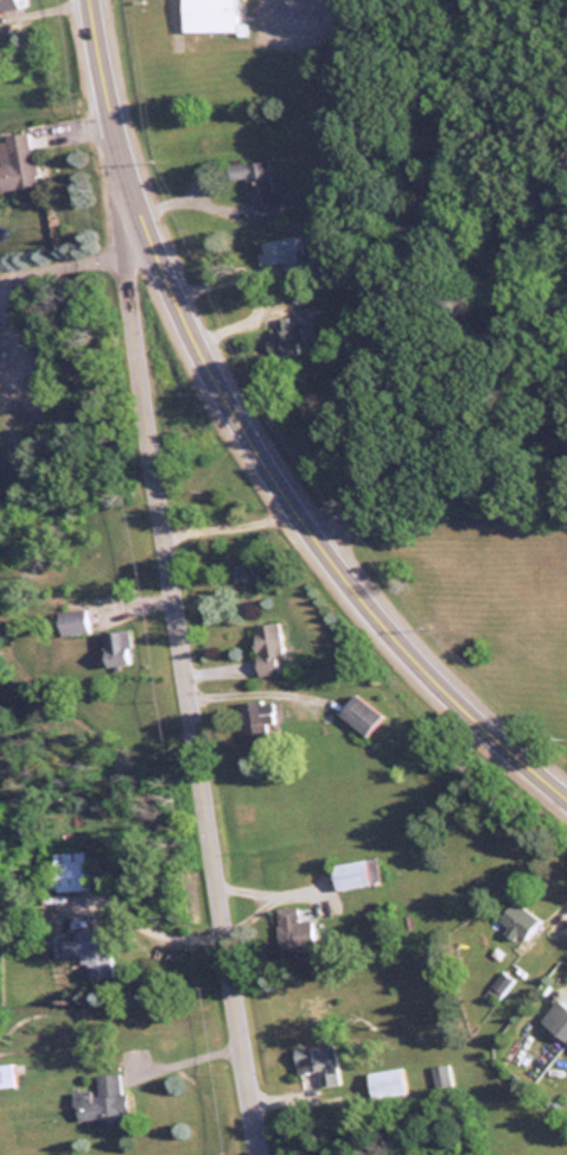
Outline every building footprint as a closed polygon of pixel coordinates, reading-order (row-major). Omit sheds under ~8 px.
[(22,7),(22,0),(0,0),(0,8),(22,7)] [(234,30),(234,0),(180,0),(180,30),(234,30)] [(30,132),(0,136),(0,189),(36,185),(30,132)] [(271,192),(267,158),(226,163),(228,179),(248,177),(253,218),(283,214),(280,191),(271,192)] [(286,256),(285,239),(266,240),(268,257),(286,256)] [(273,317),(275,352),(302,351),(300,316),(273,317)] [(233,564),(235,580),(256,577),(254,561),(233,564)] [(86,631),(84,607),(55,611),(58,634),(86,631)] [(278,621),(252,623),(255,673),(282,672),(278,621)] [(101,630),(101,664),(127,664),(127,630),(101,630)] [(335,714),(364,734),(379,713),(350,693),(335,714)] [(239,701),(241,743),(266,742),(265,724),(272,724),(272,700),(239,701)] [(53,851),(54,890),(88,890),(87,850),(53,851)] [(328,861),(331,888),(366,884),(364,858),(328,861)] [(519,939),(537,920),(514,898),(496,917),(519,939)] [(274,906),(276,953),(313,951),(311,917),(297,918),(296,905),(274,906)] [(107,927),(51,933),(54,956),(82,953),(85,979),(112,976),(107,927)] [(566,1033),(566,1010),(551,999),(537,1022),(563,1039),(566,1033)] [(295,1073),(314,1070),(317,1086),(339,1082),(332,1041),(291,1048),(295,1073)] [(431,1066),(433,1085),(449,1083),(447,1064),(431,1066)] [(366,1070),(368,1096),(404,1094),(402,1067),(366,1070)] [(94,1075),(96,1089),(71,1092),(74,1121),(95,1119),(96,1129),(124,1126),(119,1072),(94,1075)]
